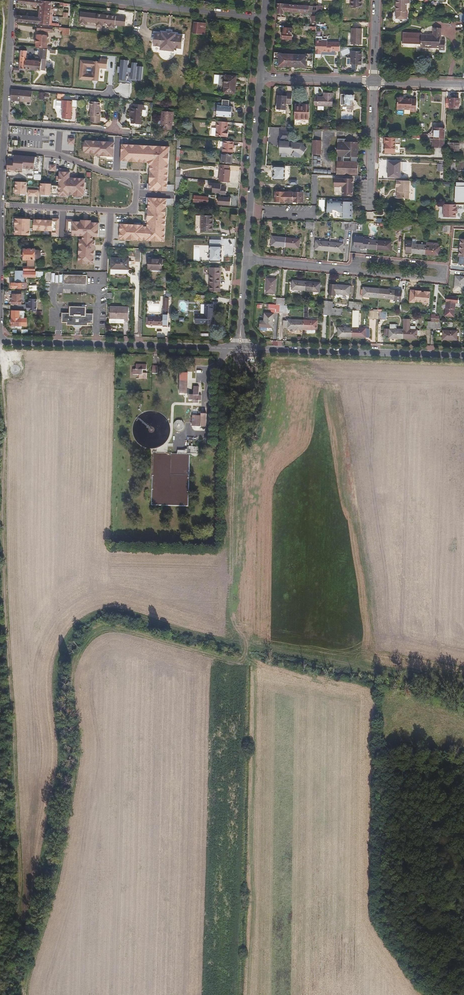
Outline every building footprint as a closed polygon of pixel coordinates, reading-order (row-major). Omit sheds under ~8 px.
[(51,2),(35,0),(17,0),(16,3),(40,6),(39,17),(16,16),(15,22),(49,25),(51,2)] [(410,0),(396,0),(396,18),(406,19),(407,8),(405,8),(405,3),(407,3),(410,3),(410,0)] [(309,6),(278,3),(277,13),(283,13),(283,11),(309,13),(309,6)] [(127,15),(80,12),(79,25),(90,26),(90,23),(97,23),(97,27),(116,28),(117,25),(126,26),(127,15)] [(205,23),(194,22),(193,33),(204,34),(205,23)] [(421,32),(403,32),(403,42),(421,43),(420,47),(439,48),(439,49),(445,50),(445,40),(440,40),(440,35),(441,35),(441,28),(433,27),(433,35),(422,34),(421,32)] [(293,28),(284,28),(283,38),(292,39),(293,28)] [(362,29),(352,29),(352,44),(361,44),(362,29)] [(182,49),(183,36),(175,35),(176,33),(162,31),(162,34),(155,33),(153,46),(161,47),(160,50),(174,51),(174,48),(182,49)] [(47,48),(47,46),(48,37),(37,35),(36,46),(47,48)] [(316,41),(315,49),(315,58),(320,58),(321,57),(321,52),(332,52),(332,51),(340,51),(341,43),(327,42),(327,41),(316,41)] [(46,49),(40,49),(39,58),(35,58),(35,59),(32,59),(32,60),(33,61),(46,62),(47,49),(46,49)] [(361,51),(352,51),(351,64),(361,65),(361,51)] [(282,52),(274,52),(273,66),(312,68),(313,53),(305,53),(305,55),(282,54),(282,52)] [(195,59),(193,68),(199,69),(200,64),(199,64),(200,54),(195,54),(195,55),(192,55),(192,58),(195,59)] [(130,78),(142,79),(143,65),(137,65),(137,62),(132,61),(132,67),(128,66),(129,59),(121,58),(120,65),(118,65),(117,72),(120,72),(119,79),(126,79),(127,72),(131,72),(130,78)] [(26,60),(25,69),(32,70),(33,61),(32,60),(30,60),(26,60)] [(80,60),(79,79),(99,80),(100,68),(107,68),(108,61),(80,60)] [(33,61),(32,70),(45,71),(46,62),(33,61)] [(236,76),(225,75),(223,93),(234,94),(236,76)] [(31,91),(12,89),(11,100),(30,102),(31,91)] [(324,97),(314,97),(314,106),(332,107),(333,93),(324,93),(324,97)] [(345,94),(341,94),(341,105),(344,105),(351,106),(352,101),(354,101),(354,95),(345,95),(345,94)] [(278,96),(277,112),(285,113),(286,96),(278,96)] [(415,112),(416,99),(411,99),(405,98),(405,100),(402,100),(402,98),(396,98),(396,109),(410,110),(410,112),(415,112)] [(449,101),(445,100),(445,107),(458,108),(459,98),(449,98),(449,101)] [(72,112),(77,113),(78,100),(72,100),(72,101),(62,100),(61,108),(63,108),(62,118),(71,119),(72,112)] [(215,115),(217,115),(218,106),(226,106),(226,100),(220,100),(220,102),(219,102),(216,102),(214,101),(211,101),(209,101),(208,106),(210,110),(210,111),(215,111),(215,115)] [(100,122),(101,117),(100,117),(100,109),(101,102),(91,102),(90,116),(91,116),(90,121),(100,122)] [(130,108),(130,114),(132,114),(131,118),(131,124),(141,124),(142,109),(144,109),(144,104),(134,104),(133,108),(130,108)] [(295,106),(294,118),(299,119),(309,119),(309,105),(304,105),(304,106),(295,106)] [(226,106),(218,106),(217,115),(230,116),(230,107),(226,106)] [(161,111),(161,116),(162,117),(161,125),(164,125),(163,129),(171,130),(173,112),(161,111)] [(211,136),(216,136),(228,137),(228,132),(227,132),(227,129),(228,122),(217,121),(217,128),(212,128),(211,136)] [(427,134),(418,134),(418,138),(436,139),(444,139),(445,128),(435,128),(434,130),(432,130),(427,134)] [(400,143),(400,137),(386,137),(385,147),(385,153),(395,153),(395,143),(400,143)] [(337,169),(358,170),(358,162),(357,162),(351,162),(344,161),(344,157),(351,157),(357,157),(358,142),(345,142),(345,139),(338,139),(337,169)] [(435,147),(444,147),(444,139),(436,139),(435,147)] [(313,140),(313,143),(312,166),(320,166),(321,141),(313,140)] [(232,152),(233,142),(223,141),(223,152),(232,152)] [(303,143),(290,142),(280,141),(279,147),(281,147),(281,153),(287,153),(290,155),(293,150),(301,155),(306,148),(303,146),(303,143)] [(232,154),(221,154),(220,162),(231,163),(232,154)] [(13,161),(7,160),(6,170),(22,171),(22,168),(35,169),(36,157),(13,155),(13,161)] [(388,169),(388,173),(388,176),(399,177),(399,170),(402,170),(402,162),(388,162),(388,169)] [(229,169),(229,165),(219,164),(219,169),(220,169),(219,181),(228,182),(230,170),(229,169)] [(342,195),(352,195),(353,177),(334,176),(333,186),(342,186),(342,195)] [(409,180),(396,180),(396,187),(398,187),(398,191),(397,193),(397,196),(398,198),(409,198),(409,180)] [(456,182),(456,187),(455,187),(455,202),(463,202),(463,183),(456,182)] [(221,184),(209,183),(208,187),(212,188),(212,192),(220,193),(220,194),(225,195),(226,188),(221,187),(221,184)] [(303,192),(274,192),(274,201),(303,202),(303,192)] [(352,218),(353,201),(326,200),(326,212),(332,212),(332,211),(343,211),(342,218),(352,218)] [(443,203),(443,216),(456,217),(457,203),(443,203)] [(201,216),(196,215),(195,230),(201,230),(201,231),(212,231),(212,215),(201,215),(201,216)] [(449,233),(450,225),(442,225),(441,232),(449,233)] [(271,245),(284,246),(285,238),(272,237),(271,245)] [(285,238),(284,246),(298,248),(299,239),(285,238)] [(363,248),(376,249),(377,240),(363,239),(363,248)] [(377,240),(376,249),(390,250),(390,242),(377,240)] [(405,252),(425,254),(425,245),(412,244),(412,241),(406,240),(405,252)] [(328,251),(329,242),(315,241),(314,249),(328,251)] [(343,243),(329,242),(328,251),(342,252),(343,243)] [(425,245),(425,254),(438,255),(439,247),(438,246),(438,244),(426,242),(425,245)] [(221,244),(211,244),(211,256),(220,257),(221,244)] [(26,259),(26,262),(34,262),(33,259),(34,259),(34,258),(34,249),(23,249),(23,259),(26,259)] [(111,258),(110,268),(127,269),(128,258),(111,258)] [(161,259),(148,258),(148,269),(161,270),(161,259)] [(209,291),(219,292),(220,267),(210,267),(209,291)] [(86,275),(63,275),(63,283),(86,284),(86,275)] [(455,276),(454,289),(462,291),(463,277),(455,276)] [(267,278),(266,292),(274,292),(275,278),(267,278)] [(291,289),(305,290),(306,281),(292,280),(291,289)] [(306,281),(305,290),(318,291),(319,283),(306,281)] [(335,293),(348,294),(348,292),(349,286),(336,285),(330,284),(328,295),(335,296),(335,293)] [(362,296),(378,297),(379,288),(363,287),(362,296)] [(379,288),(378,297),(395,299),(395,301),(401,302),(402,291),(379,288)] [(194,295),(194,300),(209,300),(209,295),(208,295),(207,292),(197,292),(196,295),(194,295)] [(412,298),(412,301),(426,302),(426,293),(413,292),(413,293),(411,293),(410,294),(410,298),(412,298)] [(11,299),(11,304),(21,304),(21,294),(12,294),(12,299),(11,299)] [(447,295),(445,315),(453,316),(454,303),(457,303),(458,302),(459,300),(458,299),(458,296),(447,295)] [(213,304),(205,304),(204,314),(196,314),(196,323),(212,323),(213,304)] [(275,304),(268,304),(268,308),(271,309),(271,311),(279,312),(280,305),(275,304)] [(280,305),(279,312),(287,313),(288,305),(284,305),(280,305)] [(109,306),(109,318),(123,318),(123,320),(127,320),(128,307),(109,306)] [(72,325),(74,327),(79,327),(81,326),(81,325),(87,326),(87,323),(92,323),(93,314),(85,313),(85,307),(69,307),(69,313),(62,313),(61,322),(66,322),(66,325),(72,325)] [(327,307),(327,315),(341,315),(341,308),(332,308),(327,307)] [(351,328),(351,336),(365,337),(365,328),(358,328),(358,309),(352,309),(351,328)] [(367,318),(377,319),(377,312),(377,310),(368,310),(367,318)] [(264,320),(260,320),(260,326),(266,327),(266,329),(271,329),(273,314),(264,313),(264,320)] [(20,314),(11,314),(10,325),(20,325),(20,314)] [(402,329),(402,338),(416,338),(416,335),(419,335),(418,334),(418,332),(419,331),(413,329),(413,327),(410,327),(410,330),(408,329),(409,319),(403,319),(402,329)] [(286,328),(303,329),(303,320),(287,320),(286,320),(283,320),(283,328),(286,328)] [(303,320),(303,329),(316,329),(316,321),(303,320)] [(338,336),(351,336),(351,328),(338,327),(338,336)] [(389,337),(402,338),(402,329),(384,329),(384,333),(389,333),(389,335),(389,337)] [(456,331),(443,330),(442,339),(456,339),(456,331)] [(147,369),(147,363),(138,362),(137,367),(135,367),(134,372),(140,373),(140,377),(147,377),(148,372),(145,372),(145,369),(147,369)] [(187,391),(188,378),(180,378),(179,391),(187,391)] [(199,394),(200,387),(195,386),(194,395),(190,394),(189,400),(194,400),(194,403),(199,403),(199,401),(202,401),(202,395),(199,394)] [(204,427),(204,415),(201,414),(201,417),(192,417),(192,428),(201,428),(202,427),(204,427)] [(174,421),(175,429),(183,429),(183,420),(174,421)] [(172,479),(178,477),(179,479),(183,479),(184,485),(184,487),(185,492),(182,493),(182,497),(182,499),(187,499),(190,454),(200,455),(200,447),(188,446),(188,450),(178,449),(178,453),(172,453),(170,453),(168,453),(169,457),(172,475),(172,479)]
